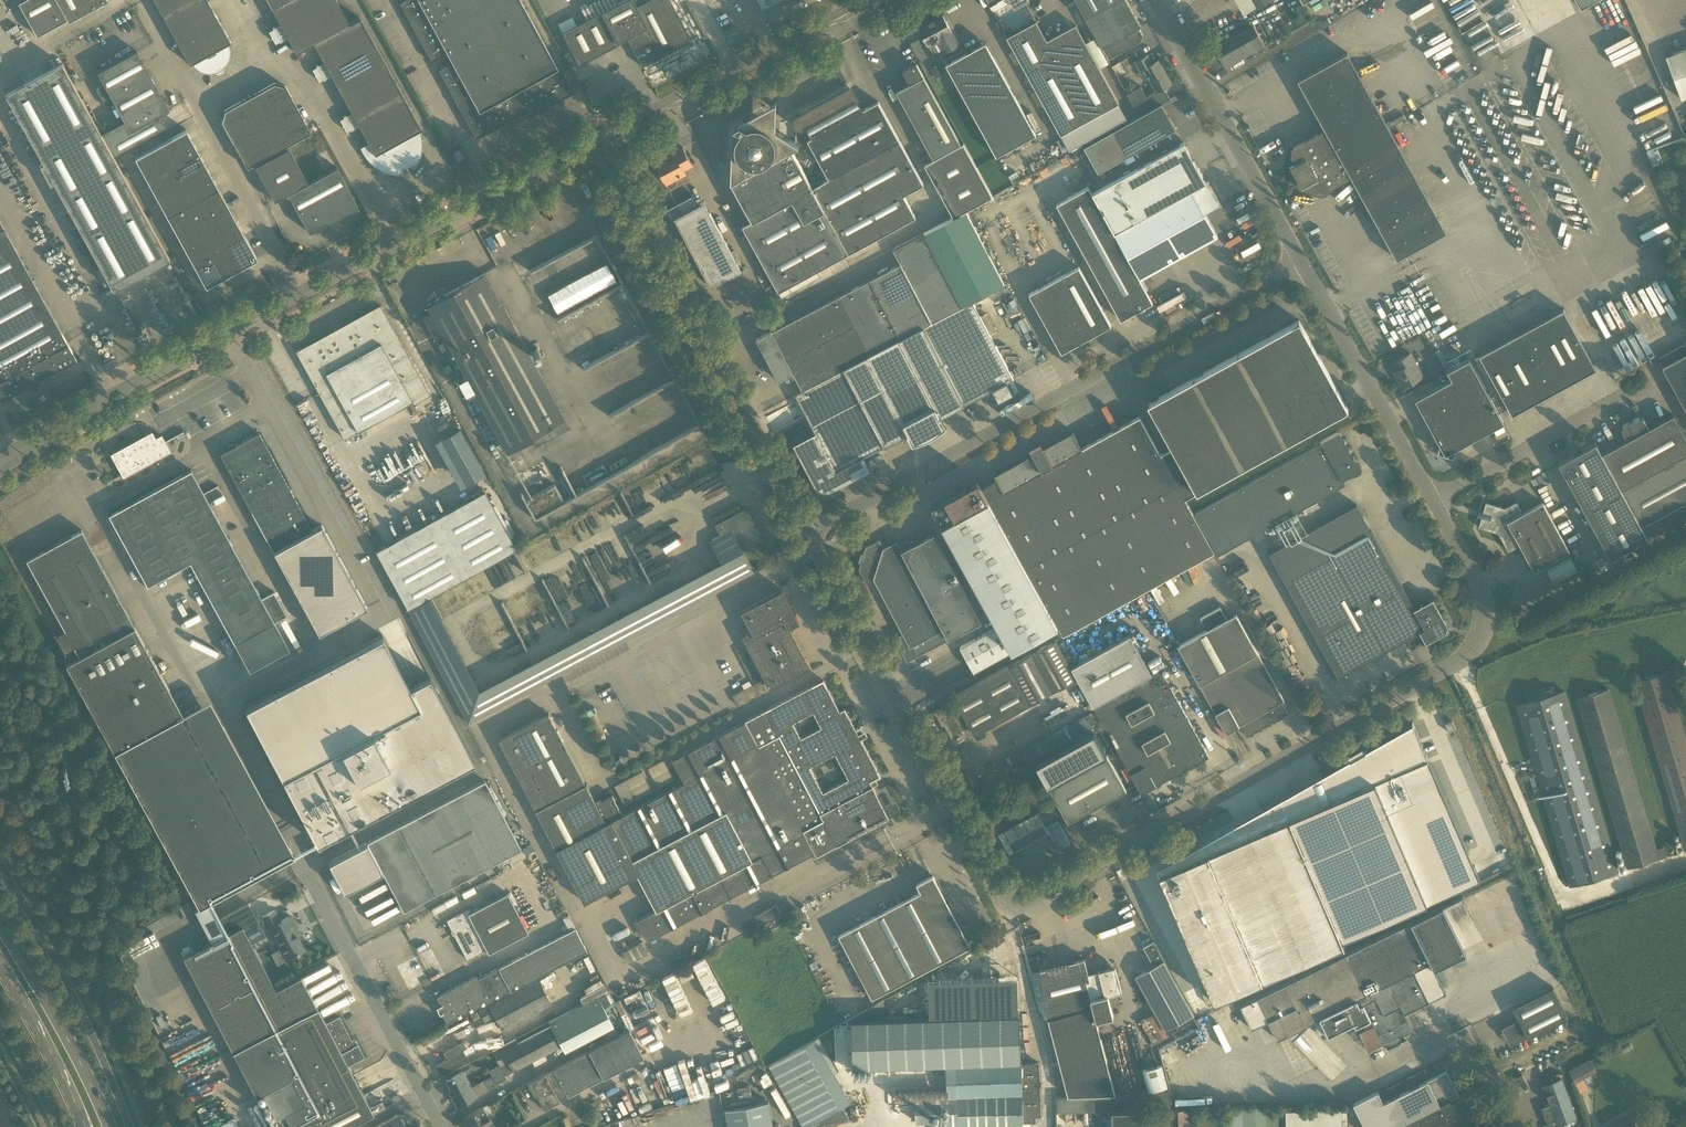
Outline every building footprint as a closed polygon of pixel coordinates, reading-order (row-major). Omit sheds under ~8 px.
[(18,2),(37,36),(67,19),(69,22),(108,0),(22,0),(18,2)] [(163,16),(192,0),(155,0),(163,16)] [(163,16),(179,45),(220,22),(208,0),(192,0),(163,16)] [(289,0),(267,0),(272,9),(289,0)] [(271,38),(337,1),(336,0),(289,0),(272,9),(280,24),(274,27),(272,28),(273,29),(269,31),(272,37),(271,37),(271,38)] [(447,53),(452,62),(441,68),(476,138),(529,111),(531,115),(574,94),(560,66),(557,67),(520,0),(405,0),(400,3),(432,61),(447,53)] [(540,14),(566,0),(533,0),(540,14)] [(561,32),(578,65),(618,44),(617,42),(628,36),(633,45),(631,46),(641,67),(691,41),(670,0),(648,0),(636,6),(633,0),(624,0),(618,3),(616,0),(599,0),(581,9),(586,19),(576,25),(572,17),(558,24),(562,32),(561,32)] [(1025,2),(1028,0),(987,0),(993,12),(1011,2),(1014,8),(1025,2)] [(1086,19),(1120,0),(1076,0),(1086,19)] [(1127,0),(1120,0),(1086,19),(1102,47),(1139,27),(1141,26),(1127,0)] [(288,37),(288,38),(296,53),(314,43),(350,24),(337,1),(271,38),(272,37),(275,43),(280,41),(280,42),(282,41),(288,37)] [(929,46),(934,43),(938,41),(945,52),(941,54),(944,60),(962,50),(958,44),(959,44),(954,36),(953,36),(951,32),(952,32),(943,15),(934,20),(933,19),(918,27),(929,46)] [(315,75),(315,76),(374,43),(360,18),(350,24),(314,43),(324,62),(318,65),(316,66),(317,67),(312,69),(315,75)] [(1036,21),(1007,37),(1061,135),(1119,103),(1076,25),(1067,30),(1066,30),(1047,40),(1036,21)] [(220,22),(179,45),(190,64),(193,63),(197,68),(203,71),(209,73),(216,72),(217,74),(219,73),(218,71),(222,69),(223,70),(224,69),(224,68),(228,62),(230,56),(230,50),(228,43),(231,42),(220,22)] [(1221,68),(1265,46),(1254,24),(1210,46),(1221,68)] [(1143,34),(1139,27),(1102,47),(1109,59),(1141,41),(1143,34)] [(331,75),(341,94),(388,68),(374,43),(315,76),(316,75),(319,81),(323,79),(324,80),(326,79),(325,78),(331,75)] [(968,52),(946,64),(997,156),(1036,134),(993,56),(991,57),(986,47),(970,56),(968,52)] [(1666,56),(1681,99),(1685,97),(1685,49),(1666,56)] [(98,72),(124,121),(130,131),(159,115),(169,110),(136,50),(98,72)] [(1305,140),(1304,139),(1294,144),(1291,156),(1294,161),(1289,164),(1302,189),(1307,186),(1310,191),(1322,195),(1332,190),(1331,188),(1351,177),(1397,259),(1446,231),(1347,52),(1297,79),(1325,129),(1305,140)] [(1172,83),(1167,73),(1165,74),(1163,71),(1165,70),(1159,59),(1153,63),(1148,54),(1135,61),(1145,78),(1150,75),(1153,81),(1151,82),(1157,91),(1164,87),(1172,83)] [(922,73),(917,63),(903,71),(910,84),(897,91),(934,158),(925,163),(954,216),(993,195),(964,142),(961,144),(922,73)] [(939,63),(931,67),(936,77),(944,73),(939,63)] [(169,258),(111,156),(99,135),(101,134),(61,64),(6,95),(44,162),(40,165),(51,184),(54,182),(115,289),(169,258)] [(840,67),(833,71),(840,84),(847,81),(840,67)] [(342,126),(402,93),(388,68),(341,94),(351,112),(346,115),(344,116),(344,117),(340,119),(343,125),(342,126)] [(249,96),(259,114),(291,97),(285,86),(274,82),(249,96)] [(859,99),(852,85),(797,115),(795,116),(794,118),(793,121),(793,123),(794,125),(796,127),(798,129),(797,130),(796,133),(796,135),(796,138),(796,140),(795,142),(789,139),(790,138),(783,133),(792,149),(808,140),(829,179),(813,188),(849,254),(916,217),(904,195),(924,184),(878,101),(863,110),(858,100),(859,99)] [(1164,87),(1157,91),(1147,96),(1141,86),(1127,94),(1139,114),(1169,97),(1164,87)] [(359,126),(364,134),(383,124),(387,132),(415,117),(402,93),(342,126),(343,126),(344,126),(347,131),(351,129),(351,130),(353,129),(359,126)] [(221,121),(227,132),(259,114),(249,96),(225,110),(221,121)] [(259,114),(269,132),(301,114),(291,97),(259,114)] [(1100,173),(1128,157),(1176,129),(1162,103),(1085,148),(1100,173)] [(237,149),(269,132),(259,114),(227,132),(237,149)] [(311,132),(301,114),(269,132),(279,150),(311,132)] [(733,126),(732,155),(732,182),(753,220),(743,226),(779,291),(849,254),(813,188),(792,149),(783,133),(753,115),(750,114),(747,114),(745,115),(743,118),(742,121),(739,123),(739,124),(735,127),(733,126)] [(99,135),(111,156),(166,126),(159,115),(130,131),(124,121),(101,134),(99,135)] [(415,117),(387,132),(406,167),(410,165),(414,168),(418,161),(421,154),(422,146),(421,138),(419,130),(421,129),(415,117)] [(403,169),(406,167),(387,132),(383,124),(364,134),(368,143),(360,147),(366,156),(373,164),(379,168),(387,172),(395,174),(403,174),(403,169)] [(186,129),(160,143),(167,155),(193,141),(186,129)] [(279,150),(269,132),(237,149),(247,168),(279,150)] [(312,135),(289,147),(308,182),(336,167),(325,146),(320,149),(312,135)] [(933,158),(922,139),(915,143),(926,162),(933,158)] [(199,153),(193,141),(167,155),(173,167),(199,153)] [(1114,232),(1140,278),(1217,235),(1205,213),(1220,204),(1221,205),(1211,186),(1209,187),(1205,181),(1184,142),(1093,192),(1114,232)] [(141,169),(167,155),(160,143),(135,157),(141,169)] [(289,147),(255,165),(274,201),(290,192),(308,182),(289,147)] [(657,167),(666,185),(687,174),(685,170),(693,165),(683,147),(666,155),(668,158),(658,163),(660,166),(657,167)] [(457,161),(464,157),(459,148),(452,152),(457,161)] [(205,164),(199,153),(173,167),(180,178),(205,164)] [(173,167),(167,155),(141,169),(148,181),(173,167)] [(212,176),(205,164),(180,178),(186,190),(212,176)] [(180,178),(173,167),(148,181),(154,192),(180,178)] [(308,182),(290,192),(288,194),(309,232),(358,206),(336,167),(308,182)] [(218,188),(212,176),(186,190),(193,202),(218,188)] [(186,190),(180,178),(154,192),(161,204),(186,190)] [(1121,320),(1153,302),(1140,278),(1114,232),(1093,192),(1093,193),(1089,186),(1057,203),(1121,320)] [(199,213),(225,199),(218,188),(193,202),(199,213)] [(193,202),(186,190),(161,204),(167,216),(193,202)] [(675,219),(711,287),(741,271),(705,202),(697,206),(692,196),(667,209),(673,220),(675,219)] [(231,211),(225,199),(199,213),(205,225),(231,211)] [(199,213),(193,202),(167,216),(173,227),(199,213)] [(212,236),(237,222),(231,211),(205,225),(212,236)] [(931,323),(931,322),(962,306),(974,300),(984,295),(1005,283),(966,212),(944,224),(924,233),(894,249),(901,262),(756,338),(763,350),(765,349),(767,353),(765,354),(779,382),(794,374),(802,390),(900,338),(930,321),(931,323)] [(205,225),(199,213),(173,227),(180,239),(205,225)] [(39,380),(76,359),(68,343),(67,343),(67,342),(0,220),(0,398),(1,401),(28,385),(31,388),(34,388),(37,388),(39,385),(40,383),(39,380)] [(244,234),(237,222),(212,236),(218,248),(227,243),(244,234)] [(212,236),(205,225),(180,239),(186,251),(212,236)] [(244,234),(227,243),(240,268),(257,259),(244,234)] [(556,317),(622,289),(599,235),(545,257),(559,290),(547,295),(556,317)] [(218,248),(212,236),(186,251),(192,262),(210,253),(218,248)] [(227,243),(218,248),(210,253),(223,277),(240,268),(227,243)] [(206,287),(223,277),(210,253),(192,262),(206,287)] [(1079,266),(1054,280),(1086,339),(1111,325),(1079,266)] [(434,336),(442,332),(454,354),(449,357),(460,375),(464,373),(506,451),(565,419),(485,273),(427,305),(431,313),(423,317),(434,336)] [(1029,293),(1051,333),(1062,352),(1086,339),(1054,280),(1029,293)] [(1014,379),(974,300),(962,306),(931,322),(931,323),(930,321),(900,338),(802,390),(795,394),(815,433),(795,443),(816,483),(819,486),(823,488),(827,489),(832,487),(869,467),(864,457),(908,433),(913,442),(945,425),(941,417),(993,390),(998,399),(1001,397),(1002,399),(1013,393),(1007,382),(1014,379)] [(344,438),(357,430),(412,400),(414,403),(429,394),(381,306),(311,344),(310,343),(295,350),(318,392),(344,438)] [(1561,310),(1529,327),(1545,357),(1534,363),(1550,393),(1594,369),(1596,368),(1563,309),(1561,310)] [(696,431),(646,310),(646,341),(617,340),(616,343),(606,338),(606,333),(606,332),(609,327),(600,327),(600,338),(597,337),(595,332),(572,342),(592,390),(611,391),(623,397),(607,403),(611,413),(660,392),(679,402),(652,413),(646,398),(646,416),(637,420),(637,412),(632,414),(635,422),(635,423),(671,441),(696,431)] [(1185,498),(1209,485),(1348,408),(1299,320),(1148,403),(1172,447),(1161,454),(1140,416),(1082,448),(1073,430),(1042,447),(1043,449),(1035,453),(1034,451),(994,474),(996,478),(982,486),(978,480),(971,484),(972,486),(967,488),(966,486),(932,505),(998,626),(961,647),(974,671),(1058,625),(1064,634),(1214,551),(1194,514),(1185,498)] [(1545,357),(1529,327),(1481,354),(1481,353),(1479,354),(1512,414),(1514,413),(1550,393),(1534,363),(1545,357)] [(1669,352),(1659,357),(1663,366),(1662,366),(1685,410),(1685,343),(1669,352)] [(1394,373),(1396,377),(1402,387),(1423,376),(1411,353),(1394,362),(1398,369),(1393,372),(1394,373)] [(1504,422),(1499,414),(1469,359),(1447,371),(1452,379),(1415,399),(1440,444),(1437,452),(1453,457),(1456,448),(1504,422)] [(1448,374),(1432,380),(1434,385),(1450,379),(1448,374)] [(1602,454),(1609,466),(1622,490),(1635,514),(1641,525),(1685,501),(1685,438),(1673,415),(1649,428),(1644,419),(1638,417),(1633,420),(1633,421),(1629,424),(1628,422),(1623,425),(1621,431),(1626,440),(1602,454)] [(481,474),(458,427),(433,440),(456,487),(481,474)] [(1194,514),(1214,551),(1217,555),(1335,489),(1345,483),(1343,479),(1354,472),(1357,470),(1358,466),(1356,462),(1357,462),(1339,430),(1320,440),(1322,443),(1194,514)] [(170,451),(165,442),(165,441),(161,434),(156,438),(152,431),(111,454),(123,477),(170,451)] [(230,448),(220,454),(273,551),(312,530),(259,432),(235,445),(234,443),(233,444),(229,447),(230,448)] [(1559,463),(1572,487),(1609,466),(1602,454),(1596,442),(1559,463)] [(1622,490),(1609,466),(1572,487),(1585,510),(1622,490)] [(108,514),(147,585),(190,562),(234,643),(286,615),(273,592),(261,598),(191,469),(108,514)] [(524,498),(533,518),(563,505),(554,485),(524,498)] [(1585,510),(1598,534),(1635,514),(1622,490),(1585,510)] [(484,491),(375,551),(407,609),(516,549),(484,491)] [(1520,545),(1534,571),(1570,551),(1543,502),(1523,513),(1517,502),(1505,508),(1486,502),(1483,512),(1485,512),(1483,518),(1481,517),(1479,527),(1498,533),(1508,551),(1520,545)] [(1426,642),(1428,641),(1446,631),(1446,630),(1447,630),(1448,630),(1449,627),(1448,626),(1448,625),(1444,618),(1444,616),(1443,616),(1438,607),(1438,606),(1437,605),(1433,598),(1415,608),(1357,504),(1269,553),(1338,677),(1420,632),(1426,642)] [(468,723),(753,572),(742,551),(763,540),(758,529),(759,528),(758,526),(757,527),(753,520),(754,519),(754,517),(752,518),(746,508),(714,525),(720,535),(709,541),(720,562),(478,691),(429,598),(407,610),(468,723)] [(1648,537),(1641,525),(1635,514),(1598,534),(1611,558),(1648,537)] [(114,752),(199,908),(295,856),(210,700),(183,715),(80,529),(26,560),(64,630),(55,635),(64,652),(70,648),(76,658),(65,664),(114,752)] [(892,613),(903,633),(895,638),(899,646),(902,644),(905,651),(903,653),(907,661),(948,639),(982,622),(959,578),(935,533),(911,545),(908,539),(899,544),(897,540),(884,547),(879,540),(866,547),(863,554),(867,555),(864,563),(861,562),(859,569),(866,583),(874,579),(892,613)] [(743,636),(760,668),(770,687),(810,667),(789,627),(799,622),(795,613),(792,615),(789,608),(793,606),(793,605),(791,606),(783,590),(742,611),(752,631),(743,636)] [(1179,646),(1226,733),(1241,725),(1247,735),(1249,734),(1251,735),(1253,734),(1254,732),(1258,729),(1260,730),(1262,729),(1263,727),(1268,724),(1270,725),(1271,724),(1272,721),(1276,719),(1278,720),(1283,717),(1283,715),(1288,713),(1284,706),(1286,705),(1284,701),(1285,700),(1236,614),(1227,619),(1220,607),(1201,618),(1207,630),(1179,646)] [(1093,706),(1111,739),(1136,783),(1151,776),(1156,785),(1176,774),(1179,775),(1179,773),(1180,772),(1183,773),(1184,770),(1187,768),(1190,769),(1195,767),(1196,764),(1199,762),(1202,763),(1202,760),(1203,760),(1206,760),(1206,758),(1209,756),(1160,668),(1152,673),(1130,634),(1071,667),(1093,706)] [(942,721),(952,738),(963,732),(962,730),(970,726),(975,734),(1029,704),(1008,665),(954,696),(957,701),(949,706),(948,704),(934,711),(940,722),(942,721)] [(1685,851),(1685,740),(1666,672),(1635,681),(1685,851)] [(282,778),(317,844),(318,844),(318,845),(320,844),(320,843),(475,760),(429,675),(409,686),(419,706),(282,778)] [(548,714),(499,740),(583,901),(637,873),(656,909),(636,919),(647,940),(773,874),(815,852),(817,856),(890,818),(873,786),(870,782),(881,776),(862,740),(864,738),(861,739),(845,708),(840,711),(824,680),(673,759),(684,782),(622,815),(612,795),(595,803),(548,714)] [(1664,846),(1657,849),(1610,688),(1576,698),(1627,869),(1667,857),(1664,846)] [(1616,872),(1563,692),(1515,706),(1568,886),(1616,872)] [(1452,720),(1445,723),(1449,732),(1456,729),(1452,720)] [(1331,800),(1288,818),(1341,940),(1480,880),(1413,723),(1365,750),(1362,746),(1347,755),(1349,759),(1321,775),(1331,800)] [(1127,789),(1107,753),(1095,731),(1036,764),(1068,821),(1127,789)] [(1002,758),(1007,770),(1037,757),(1032,746),(1002,758)] [(46,757),(46,766),(67,764),(67,755),(46,757)] [(648,768),(658,787),(674,779),(663,759),(648,768)] [(636,799),(652,790),(642,771),(626,779),(636,799)] [(626,779),(614,785),(624,804),(636,799),(626,779)] [(484,780),(396,826),(367,842),(403,910),(520,848),(484,780)] [(1280,798),(1156,865),(1215,1003),(1344,946),(1341,940),(1288,818),(1280,798)] [(1010,854),(1049,832),(1046,826),(1038,812),(999,834),(1010,854)] [(1049,832),(1058,850),(1070,843),(1057,820),(1046,826),(1049,832)] [(917,884),(921,891),(838,935),(871,998),(971,946),(946,900),(948,899),(948,898),(946,899),(933,875),(923,880),(917,884)] [(446,920),(447,922),(467,959),(486,949),(488,953),(528,932),(507,892),(472,911),(470,907),(446,920)] [(781,914),(776,905),(756,915),(761,925),(781,914)] [(1320,1018),(1328,1035),(1355,1022),(1369,1051),(1378,1047),(1380,1051),(1386,1048),(1387,1049),(1403,1041),(1402,1040),(1406,1038),(1404,1034),(1413,1030),(1405,1013),(1447,992),(1435,969),(1466,953),(1443,906),(1345,954),(1257,998),(1268,1019),(1255,1025),(1265,1045),(1289,1033),(1292,1039),(1306,1024),(1320,1018)] [(280,921),(275,910),(262,916),(268,927),(271,926),(287,958),(304,949),(294,931),(297,929),(290,915),(280,921)] [(256,919),(242,926),(251,943),(265,936),(262,929),(256,919)] [(370,1107),(348,1065),(364,1056),(355,1040),(354,1039),(353,1039),(351,1039),(339,1016),(326,1023),(301,975),(275,989),(251,943),(242,926),(183,957),(256,1096),(262,1093),(275,1117),(280,1126),(347,1126),(385,1107),(381,1100),(370,1107)] [(447,1024),(588,953),(575,928),(478,980),(476,976),(436,997),(440,1005),(439,1005),(442,1012),(441,1013),(447,1024)] [(983,944),(992,940),(988,933),(979,937),(983,944)] [(1154,966),(1135,977),(1165,1030),(1194,1014),(1154,941),(1143,946),(1154,966)] [(648,952),(643,942),(623,952),(629,963),(648,952)] [(690,962),(709,998),(722,991),(703,955),(690,962)] [(1171,1092),(1115,1094),(1096,1020),(1113,1016),(1108,994),(1122,991),(1115,966),(1088,973),(1085,958),(1040,970),(1048,1018),(1069,1096),(1057,1097),(1058,1111),(1172,1107),(1171,1092)] [(1525,976),(1551,963),(1548,958),(1522,971),(1525,976)] [(689,996),(702,989),(689,965),(676,971),(689,996)] [(494,1015),(502,1029),(551,1003),(538,979),(480,1010),(485,1020),(494,1015)] [(967,1015),(913,1018),(884,1020),(884,999),(848,1019),(850,1067),(931,1064),(943,1063),(943,1067),(946,1067),(1021,1064),(1019,1015),(1003,1015),(1002,986),(966,988),(967,1015)] [(1519,1020),(1518,1020),(1501,1028),(1510,1045),(1526,1037),(1527,1036),(1528,1037),(1568,1018),(1553,987),(1513,1007),(1519,1020)] [(498,1073),(491,1076),(495,1083),(506,1077),(504,1074),(512,1070),(561,1044),(564,1051),(613,1026),(603,1008),(614,1002),(608,990),(597,996),(549,1022),(550,1025),(518,1042),(515,1038),(500,1046),(491,1050),(499,1064),(494,1067),(498,1073)] [(566,1096),(643,1056),(628,1029),(526,1082),(532,1093),(534,1092),(542,1108),(558,1100),(557,1098),(565,1094),(566,1096)] [(505,1034),(493,1039),(495,1044),(507,1040),(505,1034)] [(846,1105),(851,1102),(848,1096),(863,1093),(862,1088),(845,1091),(835,1074),(839,1071),(819,1036),(769,1065),(804,1126),(807,1126),(817,1121),(820,1125),(848,1117),(843,1106),(846,1105)] [(467,1048),(463,1041),(443,1052),(446,1059),(434,1065),(438,1073),(467,1058),(463,1050),(467,1048)] [(1573,1078),(1594,1066),(1590,1059),(1569,1070),(1573,1078)] [(1021,1064),(946,1067),(947,1086),(895,1088),(895,1100),(915,1099),(916,1122),(941,1121),(941,1126),(1021,1126),(1023,1126),(1023,1121),(1035,1121),(1035,1115),(1040,1115),(1038,1063),(1021,1064)] [(676,1065),(662,1070),(675,1103),(688,1098),(676,1065)] [(1167,1086),(1162,1065),(1143,1070),(1148,1091),(1167,1086)] [(371,1069),(355,1075),(357,1080),(373,1075),(371,1069)] [(457,1106),(476,1096),(462,1071),(446,1080),(453,1094),(451,1095),(457,1106)] [(1446,1071),(1383,1102),(1378,1091),(1353,1103),(1365,1126),(1395,1126),(1450,1100),(1459,1095),(1446,1071)] [(1513,1079),(1516,1085),(1517,1086),(1526,1081),(1522,1074),(1513,1079)] [(491,1076),(482,1081),(486,1090),(496,1085),(495,1083),(491,1076)] [(708,1080),(710,1088),(718,1086),(716,1078),(708,1080)] [(1550,1126),(1557,1124),(1576,1117),(1562,1078),(1542,1085),(1549,1103),(1542,1106),(1550,1126)] [(1395,1126),(1453,1126),(1470,1118),(1467,1111),(1464,1105),(1460,1098),(1451,1102),(1450,1100),(1395,1126)] [(769,1101),(725,1109),(728,1126),(774,1126),(769,1101)] [(472,1126),(494,1126),(486,1112),(485,1113),(481,1107),(463,1117),(468,1126),(469,1126),(471,1126),(472,1126)] [(1187,1108),(1169,1108),(1170,1126),(1188,1126),(1187,1108)] [(1278,1113),(1265,1114),(1265,1108),(1226,1109),(1226,1126),(1278,1126),(1278,1113)] [(594,1121),(602,1117),(598,1109),(590,1114),(594,1121)] [(1112,1111),(1113,1126),(1146,1126),(1145,1109),(1112,1111)] [(1347,1109),(1285,1111),(1286,1126),(1347,1126),(1347,1109)] [(379,1123),(372,1126),(403,1126),(402,1125),(404,1124),(404,1122),(405,1121),(407,1118),(404,1114),(401,1114),(400,1115),(399,1113),(379,1123)] [(1633,1118),(1617,1126),(1637,1126),(1633,1118)]
